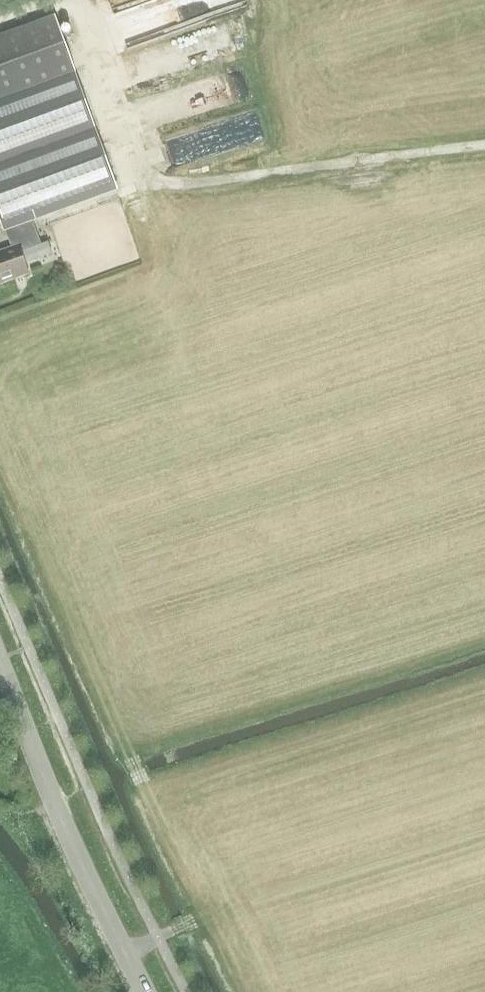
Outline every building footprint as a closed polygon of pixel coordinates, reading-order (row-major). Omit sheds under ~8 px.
[(0,35),(0,99),(75,72),(55,15),(0,35)] [(202,42),(192,46),(199,62),(228,49),(222,34),(202,43),(202,42)] [(0,99),(0,218),(3,226),(11,248),(0,252),(0,283),(28,273),(20,252),(43,244),(33,216),(116,186),(75,72),(0,99)]
